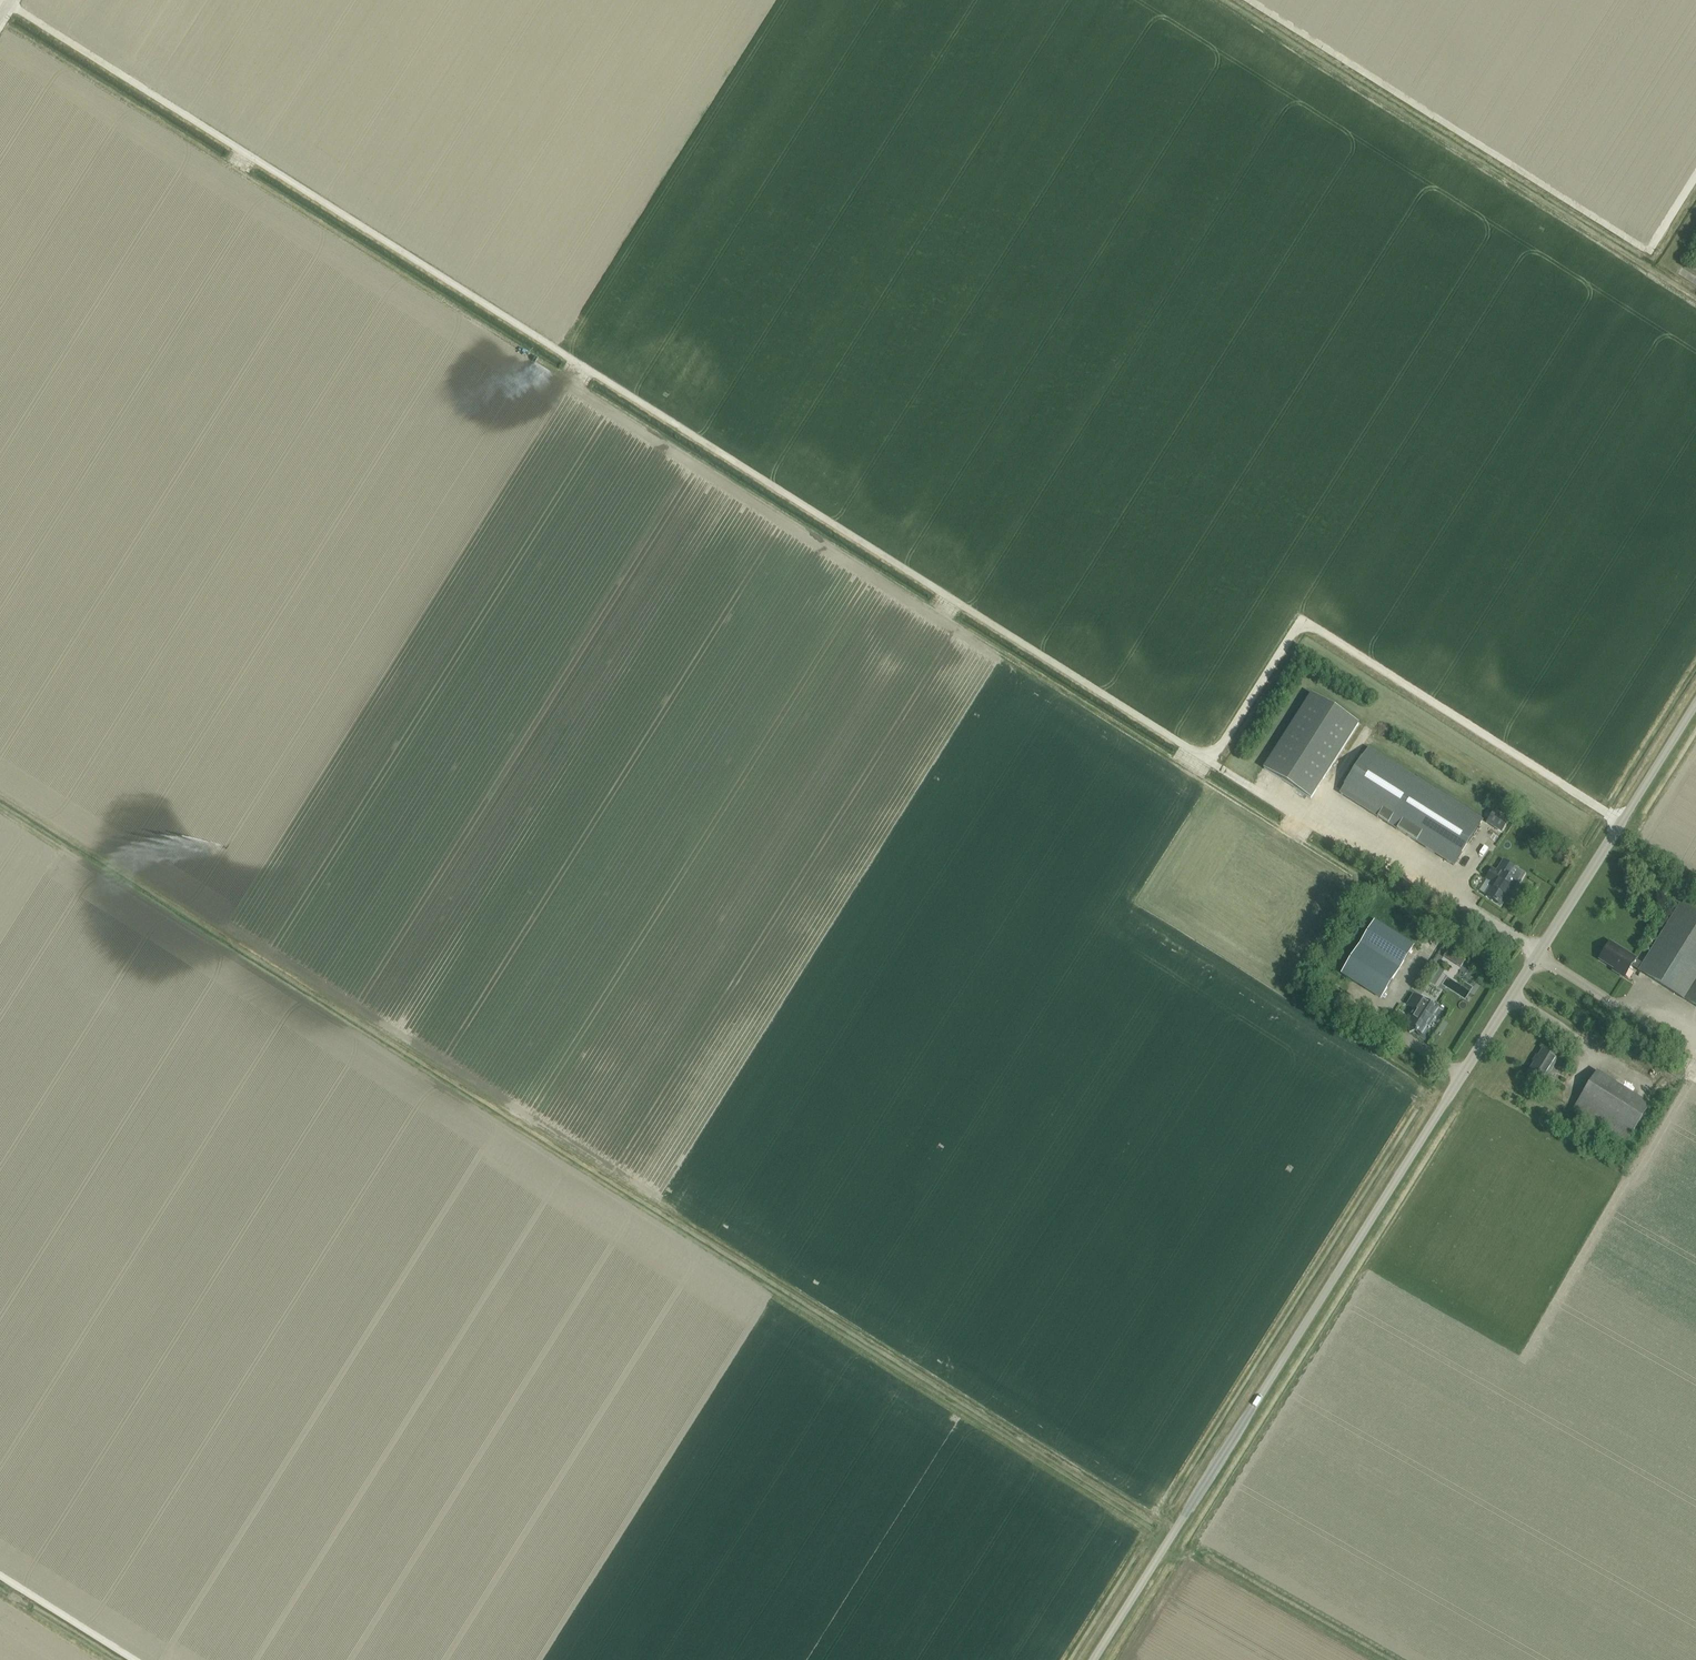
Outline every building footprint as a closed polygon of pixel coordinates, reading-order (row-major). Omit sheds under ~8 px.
[(1676,263),(1671,270),(1692,282),(1695,276),(1676,263)] [(1263,769),(1311,800),(1359,724),(1312,694),(1263,769)] [(1482,820),(1369,748),(1340,793),(1454,865),(1482,820)] [(1510,819),(1495,809),(1487,820),(1502,830),(1510,819)] [(1417,853),(1422,845),(1408,837),(1404,845),(1417,853)] [(1512,892),(1518,881),(1510,876),(1515,868),(1503,861),(1496,872),(1492,869),(1486,879),(1493,883),(1485,896),(1501,906),(1511,891),(1512,892)] [(1680,904),(1642,964),(1638,970),(1684,999),(1695,980),(1695,914),(1680,904)] [(1375,920),(1360,944),(1399,969),(1414,945),(1375,920)] [(1638,970),(1642,964),(1634,960),(1636,958),(1610,942),(1599,959),(1612,967),(1611,969),(1622,976),(1630,963),(1638,968),(1637,970),(1638,970)] [(1381,998),(1399,969),(1360,944),(1342,973),(1381,998)] [(1684,999),(1695,1006),(1695,980),(1684,999)] [(1422,1034),(1438,1009),(1420,997),(1413,1008),(1416,1010),(1407,1024),(1416,1030),(1416,1031),(1418,1032),(1418,1031),(1422,1034)] [(1543,1082),(1557,1060),(1542,1050),(1528,1073),(1543,1082)] [(1626,1143),(1650,1105),(1597,1071),(1573,1109),(1626,1143)]
